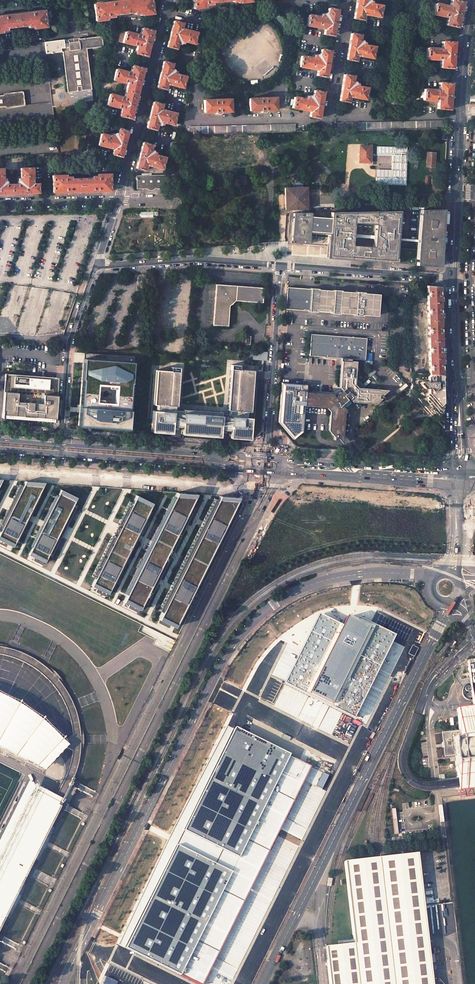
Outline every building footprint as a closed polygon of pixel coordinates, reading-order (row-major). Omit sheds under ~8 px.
[(94,4),(96,21),(108,19),(109,19),(108,17),(116,16),(116,15),(132,13),(132,15),(140,14),(140,15),(140,16),(153,14),(151,0),(126,0),(94,4)] [(194,9),(203,8),(206,7),(207,7),(207,5),(214,4),(214,2),(230,0),(230,2),(238,1),(238,3),(239,3),(251,2),(251,0),(193,0),(194,9)] [(356,5),(353,19),(362,20),(363,15),(379,17),(381,6),(371,4),(371,1),(370,1),(369,0),(357,0),(356,5)] [(454,0),(451,0),(449,7),(447,6),(435,3),(433,15),(444,17),(445,14),(448,14),(445,25),(457,28),(462,4),(462,2),(454,0)] [(320,17),(308,15),(306,26),(325,29),(324,34),(333,36),(335,23),(337,10),(328,8),(327,14),(325,13),(323,14),(322,14),(321,16),(320,16),(320,17)] [(0,16),(0,33),(2,33),(2,32),(2,31),(10,30),(10,28),(25,26),(25,28),(33,27),(33,28),(34,29),(46,27),(44,10),(0,16)] [(182,23),(173,21),(167,47),(176,49),(177,44),(179,44),(181,44),(183,44),(183,41),(193,44),(196,33),(181,29),(182,23)] [(153,31),(142,28),(139,39),(136,38),(137,35),(121,30),(118,42),(134,46),(134,45),(135,46),(135,45),(137,46),(135,54),(146,56),(153,31)] [(360,35),(351,33),(348,48),(346,60),(355,61),(356,56),(372,58),(374,47),(364,45),(364,42),(363,42),(361,41),(359,40),(360,35)] [(63,40),(44,42),(46,54),(62,52),(67,92),(91,89),(86,49),(103,47),(102,36),(63,41),(63,40)] [(438,48),(426,48),(426,59),(438,60),(438,56),(441,57),(440,67),(452,68),(453,42),(442,41),(441,49),(438,49),(438,48)] [(330,51),(321,49),(320,55),(318,54),(317,55),(315,55),(314,57),(313,57),(313,58),(301,56),(299,67),(318,70),(317,76),(326,77),(328,64),(330,51)] [(172,64),(163,61),(156,87),(165,90),(167,84),(182,88),(185,77),(175,74),(175,72),(174,71),(173,70),(171,69),(172,64)] [(127,72),(116,69),(113,80),(121,82),(122,79),(125,80),(120,100),(117,99),(118,96),(109,94),(107,105),(119,108),(120,105),(122,105),(119,116),(130,119),(143,68),(132,66),(130,73),(127,72)] [(353,76),(344,74),(341,88),(339,101),(348,102),(349,97),(365,100),(367,88),(357,86),(357,84),(355,83),(354,82),(352,81),(353,76)] [(451,83),(439,82),(439,90),(435,90),(435,89),(424,89),(423,100),(435,101),(435,97),(438,98),(437,109),(449,109),(451,83)] [(323,92),(314,90),(313,96),(311,95),(310,96),(307,95),(307,98),(305,98),(305,99),(294,97),(292,108),(310,111),(309,117),(318,118),(321,105),(323,92)] [(5,106),(5,107),(6,108),(7,108),(22,106),(23,105),(24,105),(24,104),(23,93),(23,92),(22,92),(21,92),(7,93),(5,94),(4,94),(3,95),(0,96),(0,107),(5,106)] [(275,97),(249,98),(249,111),(258,111),(258,112),(264,112),(265,111),(265,110),(276,110),(275,97)] [(230,99),(204,100),(204,112),(212,112),(212,114),(219,114),(220,113),(220,112),(231,112),(230,99)] [(162,104),(153,102),(146,128),(155,130),(156,125),(159,125),(160,124),(162,124),(162,122),(173,125),(176,113),(160,109),(162,104)] [(294,123),(199,126),(199,133),(295,130),(294,123)] [(111,136),(101,133),(98,145),(113,149),(112,154),(121,157),(127,131),(119,128),(117,134),(115,133),(114,134),(111,133),(111,136)] [(143,142),(136,168),(145,170),(146,165),(162,169),(164,157),(154,155),(155,152),(153,152),(152,150),(150,150),(151,144),(143,142)] [(371,146),(360,146),(359,162),(370,162),(371,146)] [(376,185),(406,185),(406,147),(376,146),(376,156),(391,156),(391,170),(376,170),(376,185)] [(436,153),(427,152),(426,167),(435,167),(436,153)] [(38,193),(38,183),(33,184),(32,168),(20,168),(21,178),(18,178),(18,180),(17,182),(17,184),(7,184),(6,182),(5,181),(5,178),(3,178),(3,168),(0,169),(0,194),(38,193)] [(65,175),(52,175),(53,192),(110,191),(110,174),(97,174),(97,175),(97,176),(89,176),(89,178),(73,178),(73,177),(65,177),(65,175)] [(164,175),(137,176),(137,178),(136,178),(136,180),(137,180),(137,187),(150,187),(164,186),(164,175)] [(303,182),(292,183),(292,188),(285,188),(285,210),(300,209),(307,208),(306,187),(303,187),(303,182)] [(311,212),(289,214),(287,241),(287,243),(302,245),(302,244),(327,245),(326,258),(339,259),(349,260),(383,262),(440,266),(443,209),(420,210),(418,240),(398,239),(400,210),(331,212),(330,218),(310,217),(311,212)] [(264,288),(216,285),(213,326),(228,326),(230,306),(236,302),(263,303),(264,288)] [(429,373),(429,374),(441,374),(438,286),(426,286),(427,292),(428,293),(428,294),(427,295),(427,313),(429,314),(429,316),(428,317),(428,332),(429,333),(429,335),(428,336),(429,352),(430,353),(430,354),(429,355),(429,369),(431,370),(431,372),(429,373)] [(286,287),(284,309),(307,311),(316,312),(316,311),(330,312),(330,313),(339,314),(339,313),(352,314),(352,315),(361,315),(376,316),(378,294),(363,293),(363,292),(354,291),(354,292),(340,291),(340,290),(332,290),(318,289),(309,288),(309,289),(286,287)] [(417,304),(409,305),(411,372),(419,373),(417,304)] [(92,310),(81,336),(89,339),(99,313),(92,310)] [(334,437),(334,441),(343,433),(345,410),(342,407),(343,406),(343,405),(346,409),(348,408),(349,409),(351,406),(351,405),(352,404),(349,400),(350,400),(353,403),(376,404),(381,399),(385,400),(377,390),(364,389),(355,378),(356,362),(351,362),(351,360),(365,361),(367,339),(312,335),(310,356),(341,359),(341,362),(342,362),(340,387),(343,390),(342,392),(342,393),(341,392),(340,392),(339,392),(338,392),(337,392),(337,393),(337,394),(337,395),(338,396),(336,397),(335,397),(332,394),(310,393),(306,393),(306,391),(303,391),(302,401),(305,401),(305,407),(327,408),(330,413),(329,432),(334,437)] [(185,365),(159,363),(154,426),(247,434),(253,358),(232,357),(228,406),(182,402),(185,365)] [(98,364),(89,364),(88,376),(87,376),(87,379),(84,381),(87,385),(85,413),(90,420),(91,415),(94,415),(94,423),(124,425),(124,418),(127,418),(127,423),(134,417),(138,360),(128,360),(128,365),(125,365),(125,364),(124,364),(124,363),(123,363),(122,363),(121,364),(120,364),(119,375),(121,377),(120,398),(101,396),(103,368),(98,368),(98,364)] [(429,374),(419,373),(411,372),(411,388),(411,391),(435,418),(436,420),(443,427),(441,374),(429,374)] [(37,376),(4,374),(1,418),(2,418),(3,414),(5,415),(5,417),(51,420),(51,418),(53,418),(53,422),(55,422),(58,378),(51,377),(51,379),(37,378),(37,376)] [(294,440),(302,432),(304,407),(305,407),(305,401),(302,401),(303,391),(306,391),(306,385),(282,384),(279,423),(294,440)] [(17,544),(31,518),(49,482),(37,481),(26,481),(10,509),(0,528),(0,536),(17,544)] [(29,553),(49,562),(64,531),(83,494),(73,490),(63,485),(44,523),(29,553)] [(184,527),(200,494),(190,493),(181,493),(154,546),(128,598),(145,606),(157,581),(171,553),(184,527)] [(97,583),(114,590),(139,539),(157,503),(148,498),(140,494),(123,531),(97,583)] [(180,623),(242,497),(229,497),(218,496),(159,614),(180,623)] [(344,624),(320,612),(285,683),(357,717),(397,634),(360,616),(359,618),(349,614),(344,624)] [(5,655),(24,661),(35,667),(45,675),(54,685),(59,693),(65,704),(70,717),(73,733),(73,743),(72,750),(68,767),(61,783),(59,788),(54,797),(63,801),(68,792),(73,780),(80,758),(81,735),(77,713),(68,692),(59,679),(53,672),(44,664),(35,658),(24,652),(12,648),(0,646),(0,654),(5,655)] [(469,660),(471,682),(470,682),(468,683),(466,684),(464,686),(463,688),(462,690),(462,693),(463,696),(465,698),(467,700),(470,700),(473,700),(474,706),(458,708),(460,731),(442,733),(445,756),(456,754),(459,782),(460,788),(474,786),(474,659),(469,660)] [(1,753),(21,763),(37,771),(54,753),(65,741),(70,736),(51,719),(47,716),(36,708),(31,706),(11,694),(7,691),(0,689),(0,752),(1,753)] [(236,729),(125,946),(197,983),(206,983),(315,769),(236,729)] [(73,733),(70,736),(65,741),(54,753),(37,771),(61,783),(68,767),(72,750),(73,743),(73,733)] [(63,801),(54,797),(34,786),(0,853),(0,927),(63,801)] [(418,852),(345,861),(352,938),(337,940),(337,945),(325,946),(329,983),(433,983),(428,942),(418,852)]
